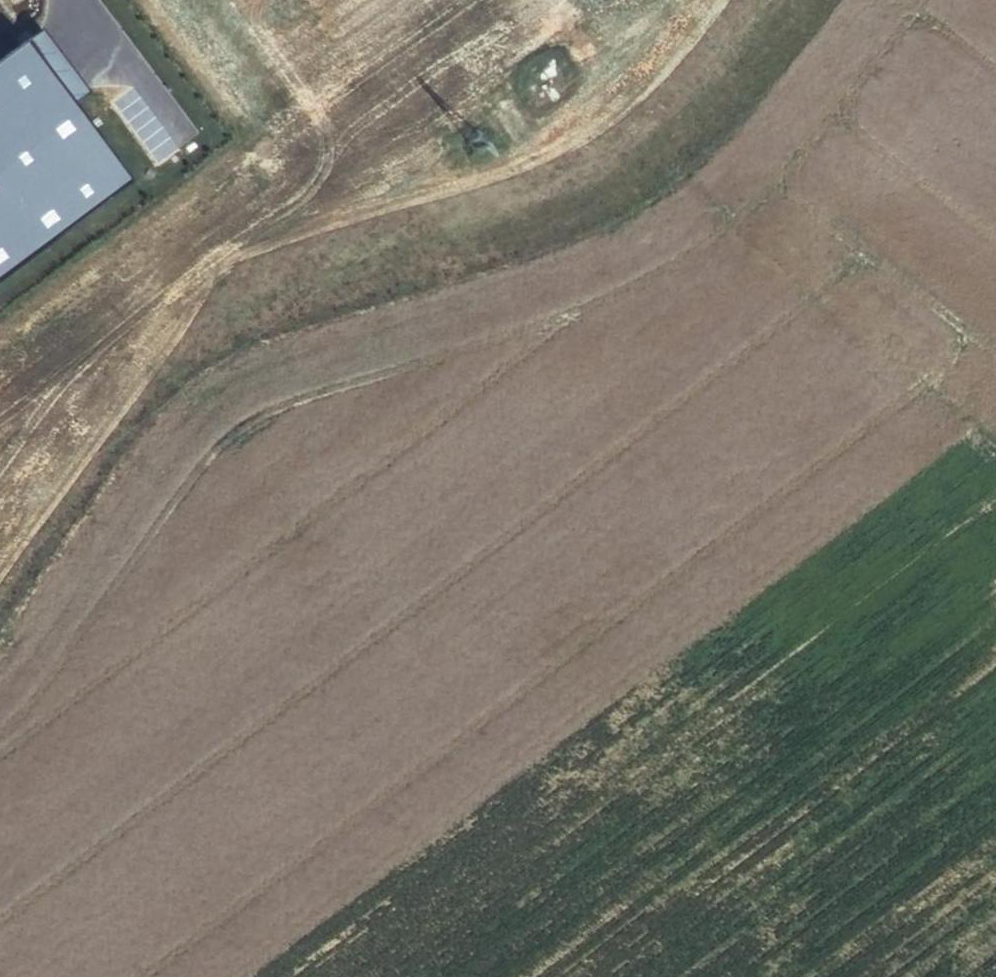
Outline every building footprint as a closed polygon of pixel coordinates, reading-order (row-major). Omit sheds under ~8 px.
[(43,29),(29,40),(72,97),(86,86),(43,29)] [(29,40),(0,61),(0,145),(81,109),(72,97),(29,40)] [(136,182),(81,109),(0,145),(0,285),(136,182)]
